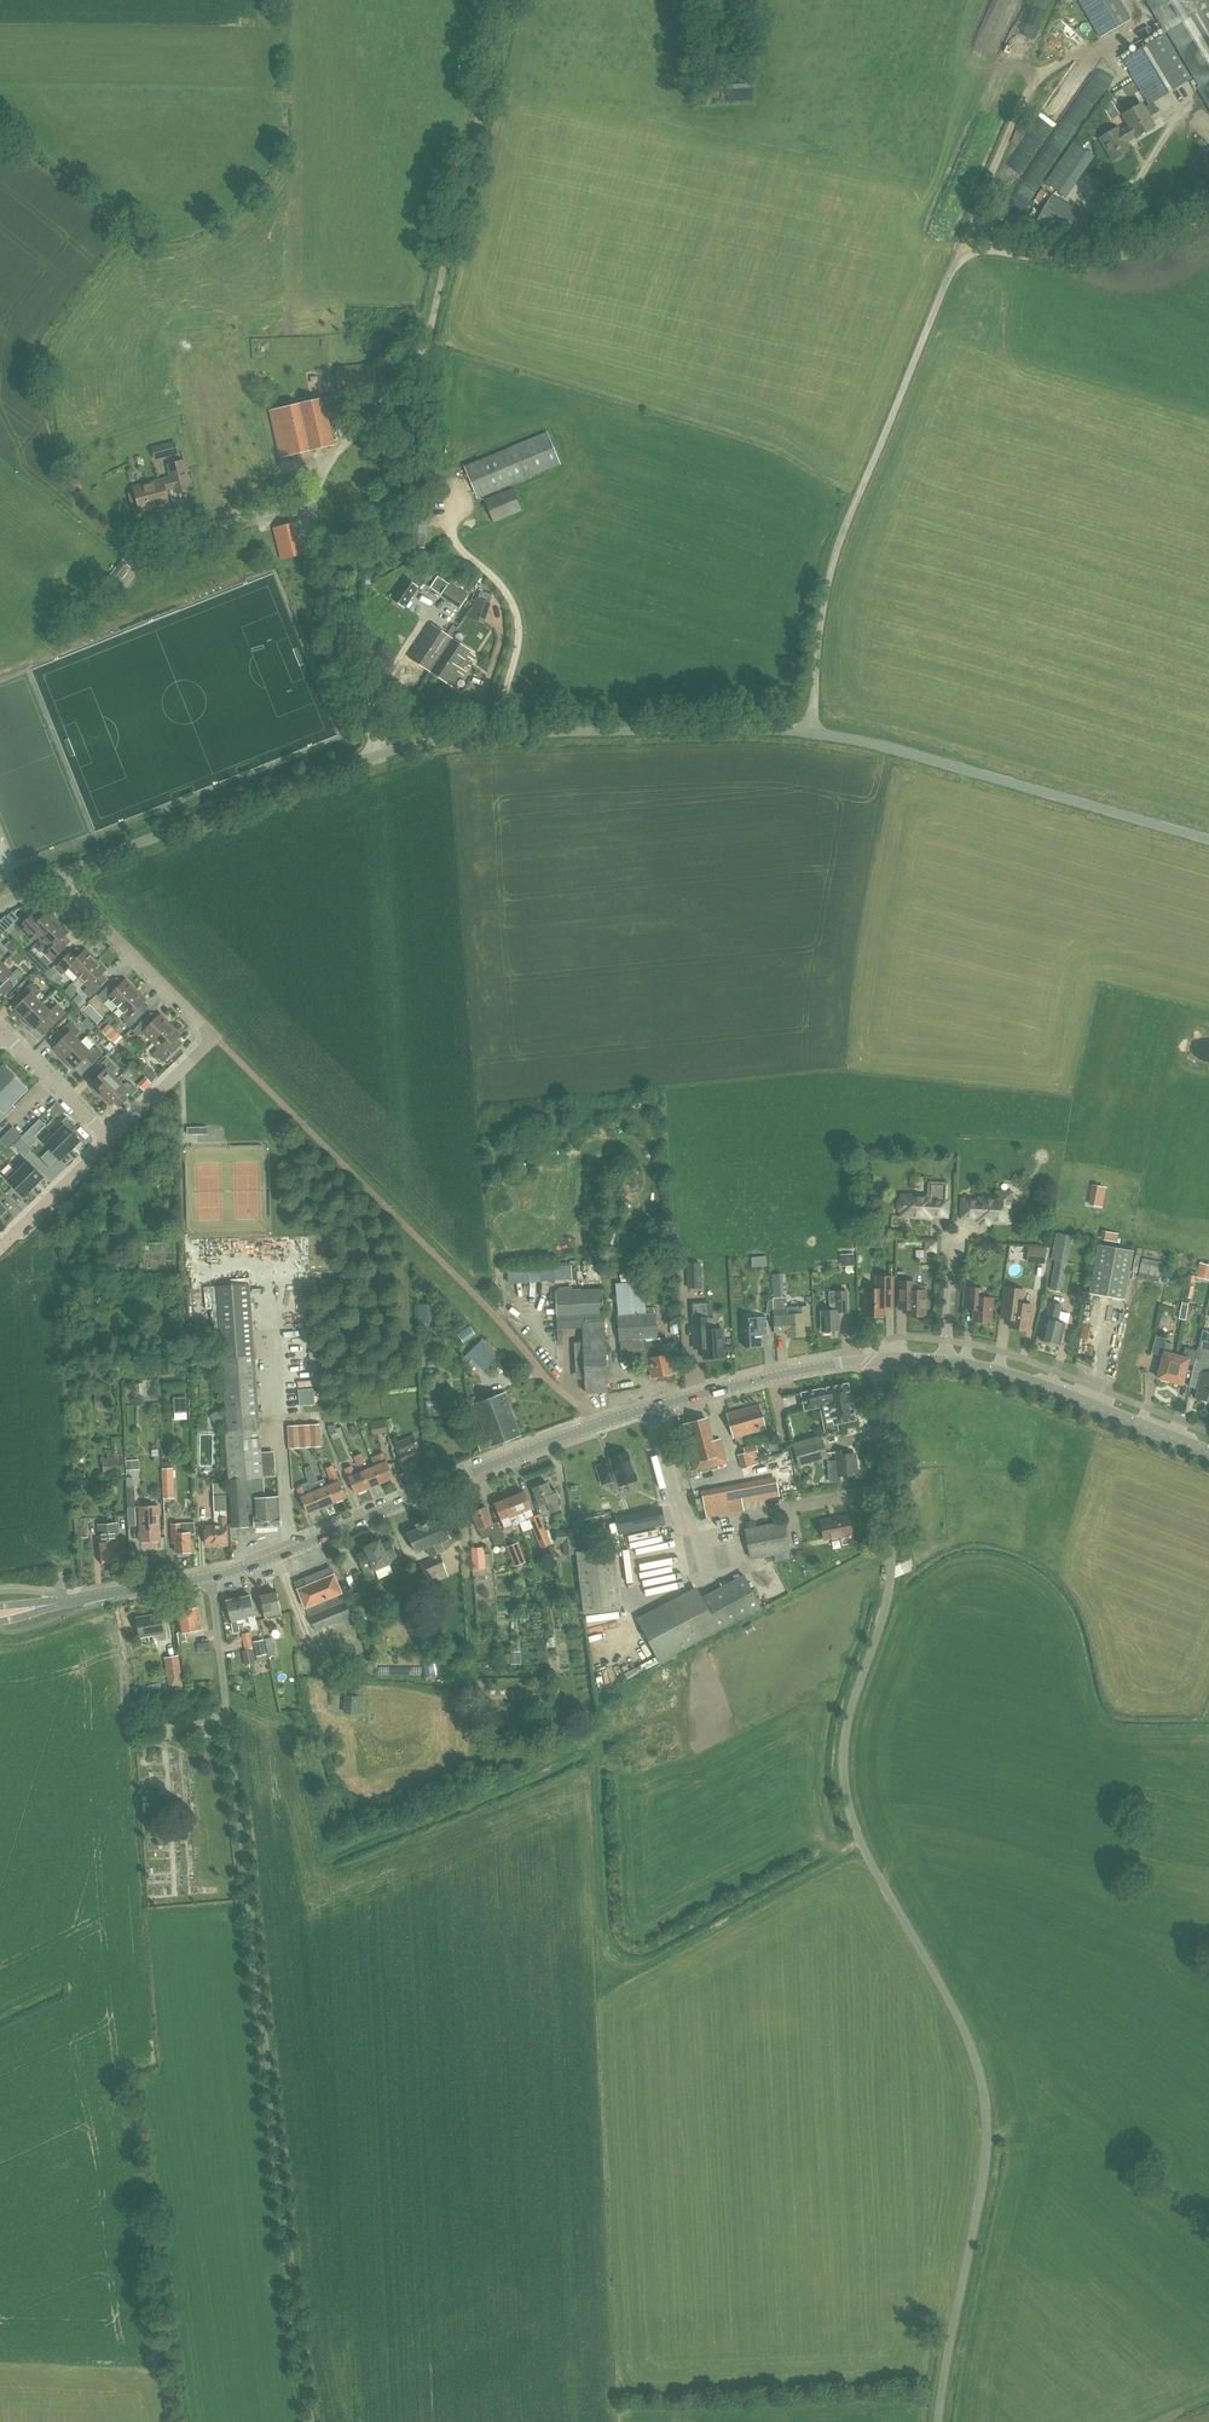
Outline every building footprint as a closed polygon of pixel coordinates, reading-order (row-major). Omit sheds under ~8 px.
[(702,5),(713,5),(713,8),(736,7),(735,0),(702,0),(702,5)] [(1101,36),(1132,17),(1122,0),(1079,0),(1101,36)] [(1154,7),(1168,31),(1201,86),(1208,100),(1208,0),(1150,0),(1154,7)] [(1087,47),(1093,40),(1067,17),(1063,22),(1068,27),(1066,29),(1087,47)] [(1150,102),(1154,101),(1191,78),(1164,33),(1123,58),(1150,102)] [(1154,101),(1150,102),(1143,106),(1141,102),(1123,113),(1130,124),(1136,135),(1137,135),(1155,124),(1149,116),(1159,110),(1154,101)] [(1136,135),(1130,124),(1120,129),(1118,126),(1100,137),(1113,159),(1131,148),(1127,140),(1136,135)] [(1046,182),(1066,196),(1093,156),(1073,142),(1046,182)] [(1035,225),(1085,253),(1102,222),(1052,194),(1035,225)] [(226,358),(219,360),(221,368),(228,366),(226,358)] [(377,392),(374,363),(336,367),(339,396),(377,392)] [(324,398),(270,410),(281,457),(289,455),(298,453),(335,444),(324,398)] [(560,463),(547,432),(465,467),(478,498),(560,463)] [(163,445),(153,448),(155,459),(166,456),(178,453),(175,442),(163,445)] [(171,477),(163,479),(166,491),(173,489),(174,493),(190,488),(188,477),(184,460),(168,464),(171,477)] [(135,491),(129,493),(132,507),(139,506),(140,511),(154,507),(170,504),(169,500),(166,491),(163,479),(153,482),(153,485),(135,490),(135,491)] [(494,522),(522,510),(513,488),(484,500),(494,522)] [(428,516),(409,515),(405,546),(425,548),(428,516)] [(274,528),(282,559),(299,555),(292,523),(274,528)] [(117,582),(129,567),(122,561),(110,577),(117,582)] [(417,587),(407,580),(394,599),(404,606),(417,587)] [(468,596),(449,584),(442,595),(460,607),(468,596)] [(476,598),(470,617),(484,622),(490,603),(476,598)] [(436,652),(448,635),(431,624),(409,657),(430,671),(437,660),(439,662),(443,657),(436,652)] [(437,660),(430,671),(452,686),(475,653),(448,635),(436,652),(443,657),(439,662),(437,660)] [(32,916),(21,927),(31,938),(36,933),(41,939),(59,921),(49,911),(41,919),(35,913),(32,916)] [(4,932),(8,928),(1,920),(0,919),(0,928),(4,932)] [(59,921),(41,939),(51,949),(47,953),(53,959),(64,948),(67,945),(61,940),(69,931),(59,921)] [(70,954),(59,965),(65,971),(69,967),(79,977),(97,959),(87,949),(79,957),(73,951),(70,954)] [(97,959),(79,977),(89,987),(84,991),(90,997),(102,986),(97,981),(97,979),(107,969),(97,959)] [(0,966),(0,987),(4,983),(11,990),(15,985),(14,984),(24,973),(19,968),(13,973),(3,963),(0,966)] [(110,984),(99,996),(104,1001),(109,997),(119,1007),(137,989),(126,979),(117,989),(114,989),(110,984)] [(26,998),(16,1008),(18,1010),(16,1011),(23,1020),(23,1021),(24,1021),(43,1002),(37,997),(42,991),(32,982),(21,992),(26,998)] [(137,989),(119,1007),(125,1013),(122,1016),(126,1020),(124,1021),(130,1027),(141,1016),(137,1011),(137,1009),(147,999),(137,989)] [(43,1002),(24,1021),(33,1028),(35,1027),(36,1029),(39,1027),(45,1033),(52,1027),(66,1013),(58,1004),(51,1011),(43,1002)] [(153,1042),(171,1024),(161,1014),(151,1024),(149,1024),(145,1019),(133,1030),(139,1036),(144,1032),(153,1042)] [(63,1060),(81,1042),(76,1036),(81,1031),(71,1021),(60,1032),(65,1037),(55,1047),(57,1049),(55,1051),(62,1060),(63,1060)] [(171,1024),(153,1042),(159,1047),(153,1054),(163,1063),(176,1050),(172,1046),(172,1044),(181,1034),(171,1024)] [(116,1029),(109,1037),(116,1044),(123,1037),(116,1029)] [(81,1042),(63,1060),(72,1067),(73,1066),(75,1068),(86,1058),(93,1064),(104,1054),(96,1047),(95,1048),(93,1046),(90,1046),(87,1048),(81,1042)] [(102,1074),(91,1084),(93,1086),(92,1087),(99,1096),(99,1097),(118,1078),(113,1073),(118,1068),(113,1063),(108,1058),(97,1068),(102,1074)] [(7,1111),(4,1109),(27,1086),(26,1085),(24,1087),(6,1069),(8,1067),(7,1066),(0,1074),(0,1118),(7,1111)] [(118,1078),(99,1097),(100,1097),(109,1104),(110,1103),(112,1105),(122,1094),(128,1099),(138,1089),(133,1083),(132,1084),(129,1082),(126,1082),(124,1084),(118,1078)] [(77,1127),(67,1117),(52,1131),(71,1150),(81,1140),(72,1132),(77,1127)] [(2,1139),(1,1140),(9,1148),(22,1136),(22,1135),(14,1127),(2,1139)] [(71,1150),(52,1131),(43,1141),(61,1160),(71,1150)] [(22,1137),(30,1146),(36,1140),(27,1132),(22,1137)] [(21,1138),(15,1145),(24,1154),(31,1148),(21,1138)] [(34,1187),(43,1177),(25,1158),(15,1168),(34,1187)] [(24,1196),(28,1192),(34,1187),(15,1168),(5,1177),(15,1187),(24,1196)] [(947,1216),(948,1199),(946,1199),(947,1183),(930,1182),(929,1196),(905,1195),(905,1197),(902,1197),(902,1199),(900,1200),(898,1202),(898,1207),(899,1209),(901,1211),(901,1213),(904,1213),(904,1215),(931,1217),(931,1215),(947,1216)] [(1104,1193),(1106,1187),(1093,1185),(1092,1191),(1090,1204),(1101,1206),(1104,1193)] [(980,1198),(979,1200),(962,1199),(961,1217),(978,1218),(978,1220),(982,1220),(981,1223),(989,1224),(989,1220),(1010,1222),(1011,1192),(997,1192),(997,1196),(997,1199),(980,1198)] [(1067,1263),(1072,1236),(1057,1232),(1052,1259),(1056,1260),(1050,1289),(1062,1292),(1068,1263),(1067,1263)] [(936,1242),(926,1241),(926,1248),(929,1251),(935,1251),(936,1242)] [(1099,1244),(1090,1292),(1124,1298),(1133,1250),(1099,1244)] [(1142,1256),(1141,1262),(1138,1277),(1158,1281),(1162,1261),(1142,1256)] [(569,1262),(557,1265),(561,1281),(573,1278),(569,1262)] [(1197,1276),(1208,1279),(1208,1264),(1200,1262),(1197,1276)] [(701,1287),(700,1263),(688,1263),(689,1287),(701,1287)] [(865,1288),(864,1316),(884,1316),(884,1308),(893,1307),(893,1297),(893,1276),(878,1276),(878,1288),(865,1288)] [(640,1278),(619,1279),(621,1310),(648,1309),(647,1286),(640,1286),(640,1278)] [(282,1295),(281,1281),(268,1282),(268,1290),(275,1289),(275,1296),(282,1295)] [(899,1298),(899,1309),(908,1309),(908,1315),(926,1316),(926,1290),(915,1290),(915,1284),(915,1281),(899,1281),(899,1298)] [(220,1339),(221,1359),(222,1381),(226,1431),(233,1527),(235,1527),(235,1530),(256,1528),(256,1526),(281,1524),(280,1515),(279,1496),(255,1497),(255,1490),(264,1489),(263,1477),(259,1429),(256,1378),(254,1356),(250,1283),(216,1285),(220,1339)] [(967,1302),(966,1308),(974,1309),(974,1320),(991,1322),(993,1297),(982,1297),(983,1288),(968,1287),(967,1302)] [(1003,1307),(1002,1319),(1011,1320),(1010,1327),(1028,1330),(1032,1304),(1022,1303),(1024,1289),(1006,1287),(1003,1307)] [(584,1342),(605,1341),(603,1289),(556,1291),(557,1328),(583,1327),(584,1342)] [(833,1333),(833,1330),(840,1330),(840,1312),(848,1311),(847,1291),(829,1292),(830,1310),(821,1311),(822,1331),(824,1331),(824,1333),(833,1333)] [(773,1297),(774,1315),(775,1332),(788,1331),(788,1336),(792,1336),(794,1338),(799,1338),(800,1335),(804,1335),(804,1322),(809,1322),(809,1306),(797,1307),(797,1310),(799,1310),(799,1314),(788,1314),(787,1297),(773,1297)] [(1182,1301),(1179,1318),(1186,1320),(1189,1302),(1182,1301)] [(1041,1339),(1060,1344),(1066,1323),(1057,1321),(1062,1304),(1050,1302),(1047,1315),(1041,1339)] [(653,1378),(675,1373),(670,1353),(660,1355),(657,1337),(658,1337),(656,1313),(618,1316),(619,1340),(620,1340),(621,1357),(643,1355),(649,1358),(653,1378)] [(709,1317),(693,1318),(694,1337),(695,1348),(703,1348),(704,1358),(724,1357),(722,1328),(710,1329),(709,1317)] [(766,1317),(742,1319),(742,1333),(744,1333),(745,1346),(762,1345),(761,1334),(767,1334),(766,1317)] [(484,1371),(499,1356),(482,1339),(462,1359),(468,1365),(473,1360),(484,1371)] [(605,1341),(584,1342),(583,1342),(586,1392),(608,1391),(605,1341)] [(1170,1380),(1176,1355),(1171,1353),(1173,1343),(1165,1341),(1160,1359),(1162,1360),(1158,1377),(1170,1380)] [(1176,1355),(1170,1380),(1182,1383),(1187,1363),(1194,1365),(1195,1359),(1197,1350),(1185,1346),(1183,1356),(1176,1355)] [(1194,1365),(1191,1376),(1200,1378),(1196,1397),(1208,1400),(1208,1373),(1206,1372),(1208,1362),(1195,1359),(1194,1365)] [(305,1372),(318,1370),(317,1364),(304,1367),(305,1372)] [(805,1392),(801,1393),(804,1410),(809,1409),(831,1404),(835,1424),(856,1419),(853,1407),(854,1407),(852,1396),(851,1396),(848,1383),(827,1387),(827,1389),(822,1390),(822,1389),(805,1392)] [(481,1449),(521,1434),(505,1392),(490,1397),(487,1391),(472,1396),(474,1403),(486,1435),(477,1438),(481,1449)] [(174,1395),(175,1410),(186,1409),(185,1395),(174,1395)] [(733,1437),(766,1428),(760,1405),(727,1414),(733,1437)] [(706,1418),(682,1424),(695,1471),(727,1462),(720,1439),(712,1441),(706,1418)] [(388,1432),(386,1421),(371,1424),(373,1435),(388,1432)] [(322,1438),(322,1424),(288,1425),(289,1440),(322,1438)] [(640,1457),(647,1454),(639,1431),(628,1435),(632,1448),(637,1446),(640,1457)] [(413,1469),(421,1466),(417,1458),(420,1457),(417,1449),(420,1448),(416,1438),(410,1440),(409,1438),(397,1443),(400,1451),(398,1452),(401,1460),(400,1461),(404,1471),(412,1467),(413,1469)] [(827,1457),(822,1439),(794,1447),(800,1465),(827,1457)] [(846,1454),(846,1450),(836,1451),(838,1476),(857,1474),(856,1460),(855,1460),(854,1453),(846,1454)] [(755,1464),(752,1451),(738,1455),(741,1468),(755,1464)] [(381,1464),(375,1466),(381,1482),(394,1477),(384,1452),(377,1455),(381,1464)] [(618,1478),(620,1485),(637,1479),(628,1452),(610,1458),(613,1464),(607,1465),(606,1463),(597,1466),(603,1484),(618,1478)] [(355,1456),(357,1460),(359,1466),(366,1463),(362,1453),(355,1456)] [(106,1484),(114,1484),(114,1474),(125,1473),(124,1458),(103,1459),(104,1475),(105,1475),(106,1484)] [(333,1465),(326,1468),(329,1475),(333,1483),(327,1486),(334,1502),(347,1497),(336,1472),(333,1465)] [(368,1488),(361,1472),(356,1474),(352,1465),(345,1468),(356,1493),(368,1488)] [(375,1466),(361,1472),(368,1488),(381,1482),(375,1466)] [(172,1468),(163,1469),(164,1498),(174,1497),(172,1468)] [(203,1493),(203,1477),(194,1477),(194,1493),(203,1493)] [(315,1477),(309,1479),(310,1483),(311,1485),(313,1491),(314,1491),(321,1508),(326,1506),(328,1507),(333,1505),(334,1502),(327,1486),(324,1479),(318,1482),(315,1477)] [(227,1510),(227,1495),(226,1482),(213,1483),(214,1511),(227,1510)] [(535,1498),(537,1497),(540,1505),(547,1502),(552,1512),(560,1509),(556,1499),(559,1497),(556,1489),(551,1491),(547,1482),(541,1485),(540,1483),(530,1486),(535,1498)] [(744,1509),(742,1502),(779,1495),(776,1482),(703,1496),(707,1517),(744,1509)] [(304,1485),(297,1488),(308,1513),(311,1512),(312,1513),(318,1511),(318,1509),(321,1508),(314,1491),(313,1491),(311,1485),(310,1483),(304,1485)] [(128,1508),(136,1507),(135,1486),(127,1487),(128,1508)] [(511,1496),(521,1523),(534,1517),(531,1508),(524,1491),(511,1496)] [(813,1495),(802,1498),(805,1506),(816,1502),(813,1495)] [(521,1523),(511,1496),(495,1503),(502,1520),(506,1529),(521,1523)] [(636,1501),(604,1509),(609,1533),(642,1526),(636,1501)] [(141,1541),(161,1540),(159,1505),(139,1506),(141,1541)] [(491,1536),(501,1532),(497,1521),(493,1523),(486,1506),(472,1512),(479,1529),(487,1526),(491,1536)] [(427,1548),(430,1556),(433,1555),(434,1558),(422,1563),(427,1575),(446,1567),(440,1555),(438,1556),(437,1553),(444,1550),(441,1542),(452,1537),(443,1516),(441,1517),(441,1518),(433,1521),(432,1519),(432,1518),(431,1517),(430,1517),(430,1518),(428,1519),(428,1518),(426,1518),(426,1519),(421,1522),(420,1521),(419,1521),(419,1522),(417,1523),(415,1523),(416,1524),(418,1527),(417,1527),(417,1528),(409,1531),(407,1532),(416,1552),(427,1548)] [(824,1539),(852,1534),(848,1516),(832,1519),(831,1518),(821,1520),(824,1539)] [(219,1547),(228,1547),(227,1517),(219,1517),(219,1525),(205,1525),(206,1545),(219,1544),(219,1547)] [(75,1518),(76,1528),(87,1527),(86,1518),(75,1518)] [(784,1522),(745,1529),(751,1558),(790,1550),(784,1522)] [(101,1563),(111,1562),(121,1561),(119,1541),(118,1541),(117,1523),(109,1524),(99,1525),(100,1542),(99,1543),(101,1563)] [(188,1555),(187,1552),(191,1552),(190,1534),(195,1533),(195,1523),(172,1524),(173,1542),(176,1542),(176,1552),(180,1552),(180,1555),(188,1555)] [(541,1548),(551,1544),(544,1527),(534,1531),(541,1548)] [(496,1550),(507,1545),(504,1537),(492,1541),(496,1550)] [(389,1559),(397,1555),(391,1539),(382,1543),(380,1539),(364,1546),(366,1550),(357,1554),(364,1570),(373,1566),(374,1570),(390,1563),(389,1559)] [(574,1539),(564,1540),(565,1553),(576,1552),(574,1539)] [(515,1566),(523,1563),(515,1544),(508,1547),(515,1566)] [(613,1546),(577,1551),(584,1612),(620,1608),(613,1546)] [(485,1568),(484,1548),(472,1548),(473,1569),(485,1568)] [(789,1551),(774,1554),(776,1561),(790,1558),(789,1551)] [(295,1582),(298,1589),(306,1607),(310,1616),(309,1616),(315,1630),(351,1615),(345,1601),(341,1592),(334,1574),(333,1574),(330,1567),(302,1579),(295,1582)] [(638,1619),(660,1661),(686,1648),(761,1607),(744,1575),(702,1598),(696,1588),(638,1619)] [(265,1617),(282,1614),(277,1592),(261,1596),(265,1617)] [(240,1598),(239,1598),(243,1618),(244,1625),(250,1624),(252,1629),(258,1628),(251,1595),(249,1596),(246,1594),(241,1595),(240,1598)] [(228,1600),(227,1600),(234,1633),(240,1632),(237,1619),(243,1618),(239,1598),(237,1598),(235,1596),(230,1597),(228,1600)] [(185,1632),(201,1629),(198,1607),(177,1611),(181,1632),(178,1633),(180,1644),(183,1644),(182,1641),(187,1640),(185,1632)] [(162,1613),(137,1617),(140,1637),(141,1636),(152,1635),(165,1632),(162,1613)] [(257,1656),(267,1654),(264,1639),(254,1641),(257,1656)] [(198,1652),(212,1650),(210,1641),(197,1643),(198,1652)] [(250,1649),(242,1650),(245,1664),(253,1663),(256,1662),(253,1649),(250,1649)] [(168,1679),(182,1677),(178,1655),(165,1657),(168,1679)] [(359,1696),(346,1695),(345,1712),(358,1713),(359,1696)] [(566,1722),(570,1722),(570,1714),(558,1715),(555,1723),(566,1723),(566,1722)]
